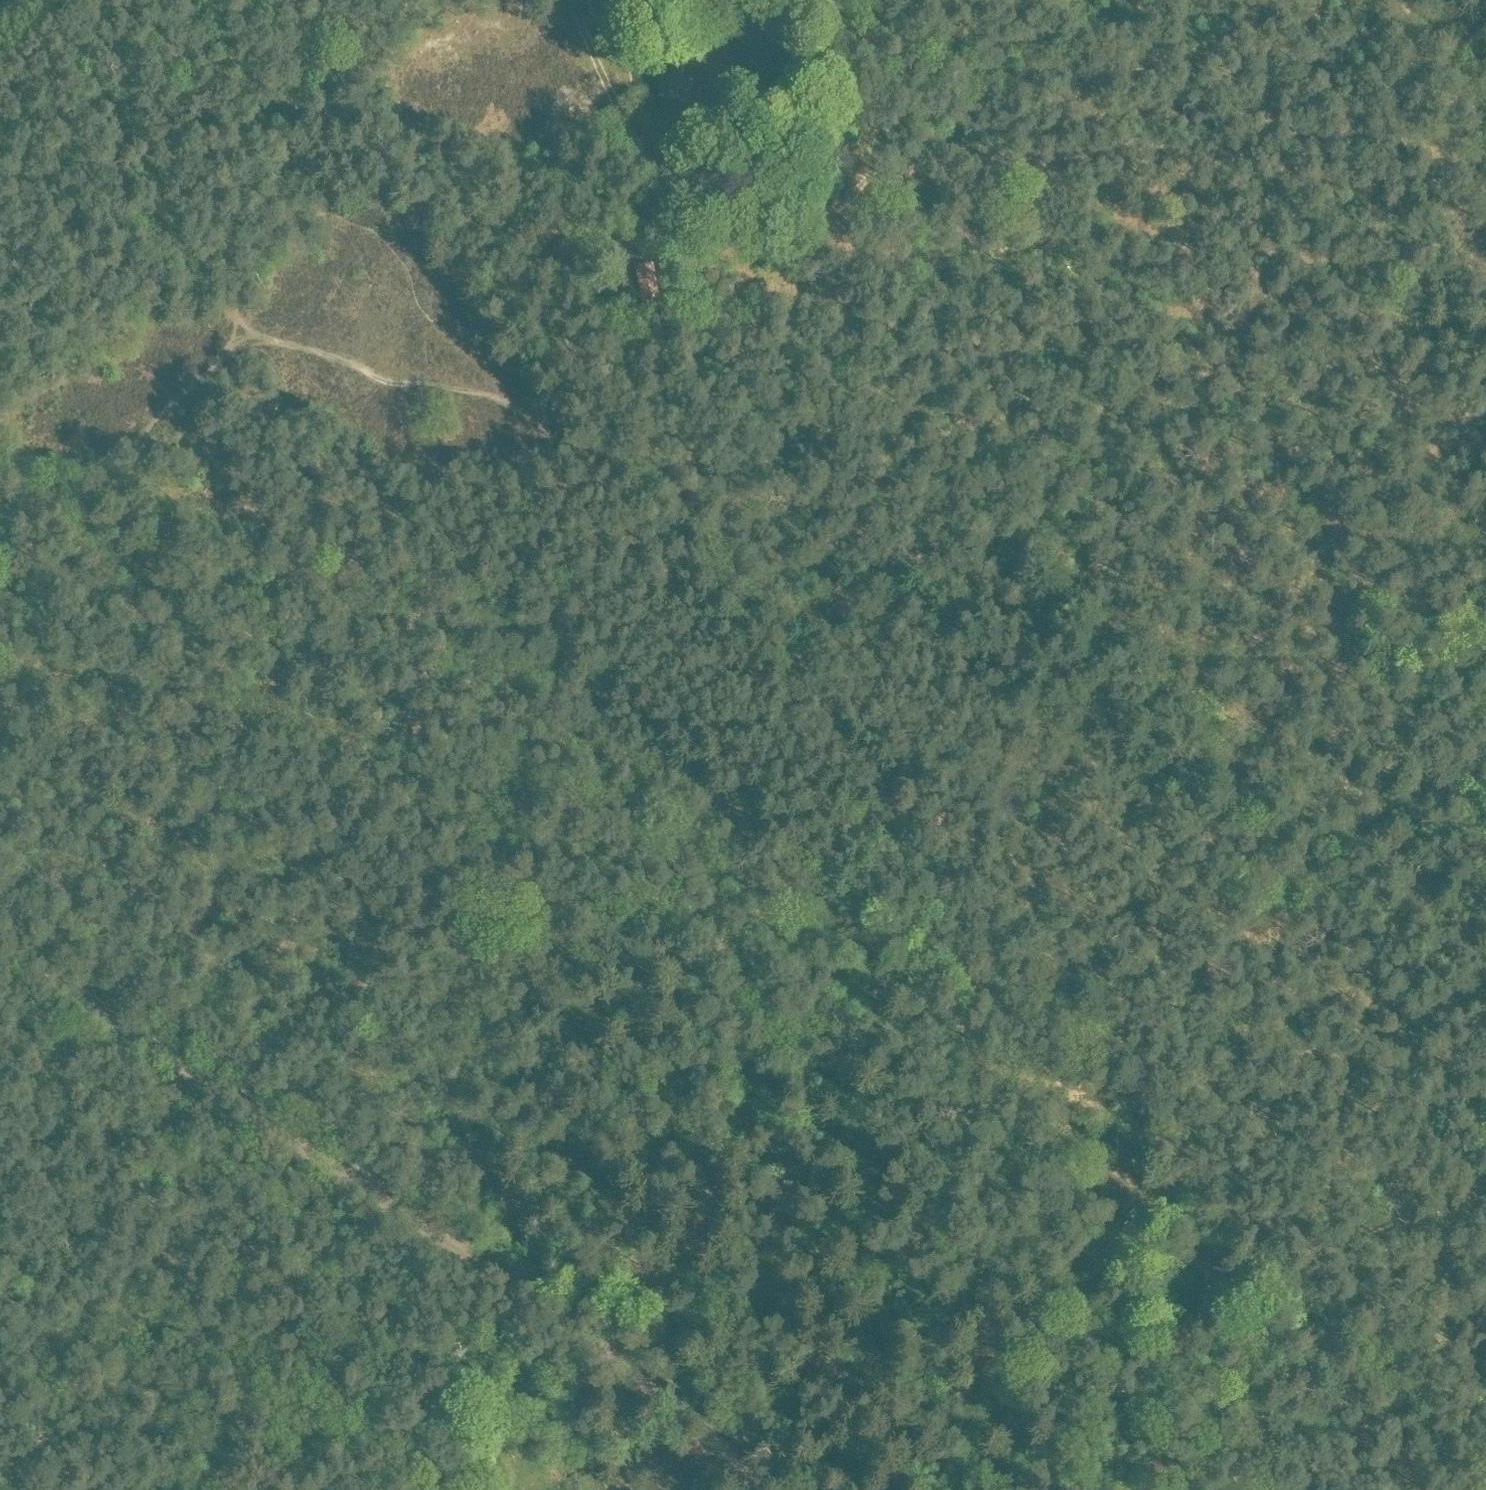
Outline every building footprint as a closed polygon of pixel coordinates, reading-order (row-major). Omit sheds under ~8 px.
[(643,308),(661,305),(654,265),(636,268),(643,308)]
